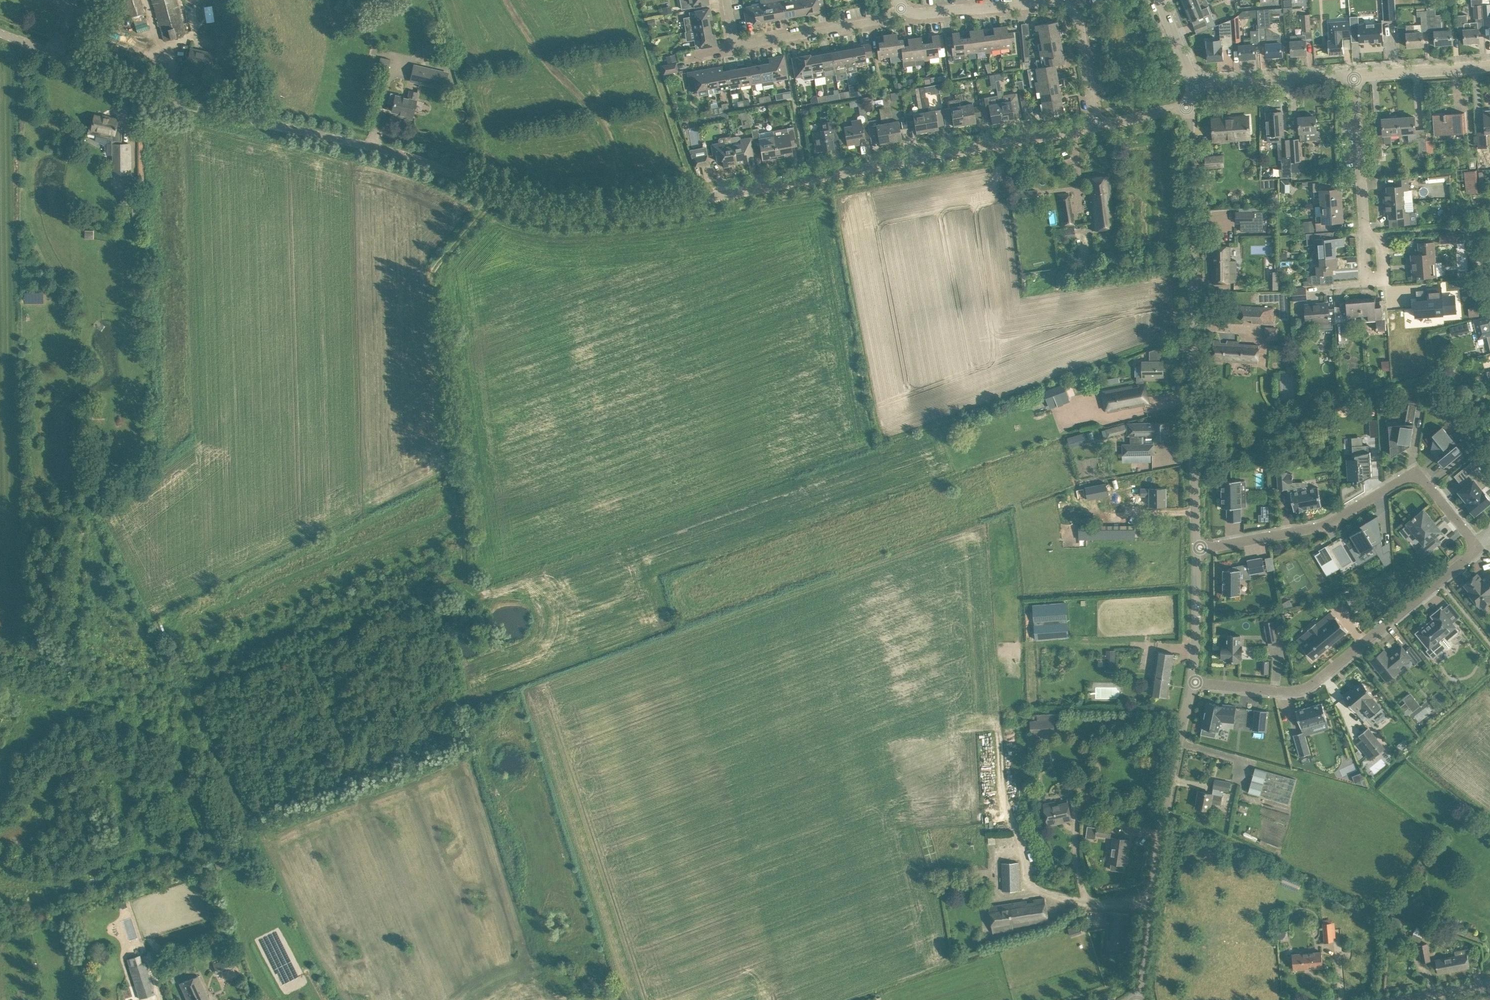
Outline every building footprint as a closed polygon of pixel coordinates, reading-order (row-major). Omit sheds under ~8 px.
[(126,17),(145,12),(141,0),(121,0),(126,17)] [(181,14),(177,0),(152,0),(164,40),(186,34),(186,32),(192,30),(189,21),(183,23),(181,14)] [(682,9),(693,7),(709,4),(709,0),(680,0),(682,9)] [(774,20),(771,0),(760,0),(760,4),(764,22),(774,20)] [(782,0),(771,0),(774,20),(785,18),(782,0)] [(785,18),(796,16),(793,0),(782,0),(785,18)] [(796,16),(806,14),(804,0),(793,0),(796,16)] [(822,0),(804,0),(806,14),(824,11),(822,0)] [(1184,2),(1183,2),(1185,8),(1206,0),(1184,0),(1184,2)] [(1185,8),(1188,15),(1190,14),(1192,20),(1194,25),(1205,21),(1209,28),(1217,25),(1212,13),(1207,0),(1206,0),(1185,8)] [(1384,19),(1397,19),(1395,0),(1382,0),(1384,19)] [(1482,0),(1471,0),(1471,6),(1473,6),(1474,18),(1483,18),(1482,5),(1482,0)] [(753,23),(764,22),(760,4),(743,7),(746,21),(752,20),(753,23)] [(672,13),(671,7),(671,6),(663,7),(663,10),(661,10),(662,15),(672,13)] [(1284,12),(1283,7),(1269,9),(1269,13),(1270,19),(1284,18),(1284,12)] [(1427,10),(1425,10),(1425,7),(1417,8),(1418,16),(1421,16),(1422,30),(1428,29),(1427,10)] [(690,17),(684,18),(686,31),(711,27),(708,14),(711,14),(710,8),(694,10),(694,12),(695,16),(690,17)] [(1259,30),(1260,42),(1266,41),(1267,56),(1282,55),(1280,35),(1267,36),(1264,9),(1256,10),(1257,17),(1258,30),(1259,30)] [(1427,10),(1428,29),(1428,31),(1435,31),(1436,45),(1436,44),(1452,43),(1453,43),(1452,29),(1444,30),(1443,23),(1444,23),(1444,22),(1443,22),(1442,15),(1443,15),(1443,14),(1435,15),(1435,10),(1427,10)] [(1309,14),(1301,15),(1302,31),(1310,30),(1309,14)] [(1468,22),(1467,14),(1457,15),(1458,30),(1464,30),(1465,42),(1479,41),(1478,29),(1478,21),(1468,22)] [(1241,41),(1239,15),(1231,18),(1233,41),(1241,41)] [(1350,21),(1351,32),(1359,32),(1360,41),(1370,41),(1370,42),(1384,41),(1382,22),(1359,24),(1358,16),(1350,16),(1350,21)] [(656,25),(654,18),(647,19),(648,26),(656,25)] [(1230,19),(1221,23),(1222,39),(1207,40),(1208,47),(1207,47),(1208,50),(1205,51),(1206,58),(1208,58),(1208,60),(1224,59),(1223,48),(1233,47),(1233,42),(1231,26),(1230,19)] [(139,22),(140,31),(150,29),(149,21),(139,22)] [(1058,29),(1057,21),(1035,25),(1035,30),(1037,30),(1041,50),(1039,50),(1039,55),(1040,59),(1036,59),(1038,67),(1035,68),(1037,81),(1035,81),(1037,94),(1040,94),(1042,110),(1040,111),(1041,116),(1063,112),(1062,104),(1058,104),(1058,101),(1061,100),(1059,86),(1055,87),(1054,79),(1057,78),(1055,64),(1064,63),(1063,55),(1059,55),(1058,47),(1061,47),(1059,32),(1055,33),(1055,30),(1058,29)] [(1205,21),(1194,25),(1197,33),(1209,28),(1205,21)] [(1330,40),(1328,40),(1329,54),(1344,53),(1343,38),(1351,38),(1351,36),(1351,32),(1350,21),(1334,22),(1336,39),(1330,40)] [(1423,32),(1414,32),(1414,24),(1406,25),(1408,46),(1424,45),(1423,32)] [(1007,32),(1007,25),(1000,26),(1002,40),(999,40),(1000,49),(1009,48),(1009,49),(1012,49),(1011,39),(1014,39),(1013,31),(1007,32)] [(989,52),(991,52),(991,50),(1000,49),(999,40),(1002,40),(1000,26),(993,27),(994,34),(992,34),(989,34),(990,42),(987,42),(989,52)] [(701,48),(717,45),(716,39),(713,40),(711,27),(686,31),(686,32),(685,32),(687,42),(695,41),(695,44),(700,43),(701,48)] [(965,55),(967,55),(967,53),(976,52),(975,43),(978,43),(976,29),(969,30),(970,37),(965,38),(966,45),(963,45),(965,55)] [(984,35),(983,29),(976,29),(978,43),(975,43),(976,52),(985,50),(986,53),(989,52),(987,42),(990,42),(989,34),(984,35)] [(1259,42),(1260,42),(1259,30),(1258,30),(1251,30),(1251,38),(1245,38),(1245,44),(1239,45),(1240,58),(1256,57),(1255,44),(1260,44),(1259,42)] [(960,38),(959,32),(952,33),(954,46),(951,46),(952,55),(962,54),(962,56),(965,55),(963,45),(966,45),(965,38),(960,38)] [(897,39),(897,33),(894,33),(890,34),(891,47),(889,48),(890,56),(899,55),(900,57),(902,56),(901,46),(904,46),(904,45),(903,39),(897,39)] [(1030,68),(1029,61),(1026,33),(1021,34),(1024,61),(1022,62),(1022,69),(1030,68)] [(878,59),(880,59),(880,57),(890,56),(889,48),(891,47),(890,34),(883,35),(884,41),(878,42),(879,48),(876,49),(878,59)] [(927,60),(929,60),(929,57),(939,56),(938,48),(940,48),(938,34),(931,35),(932,42),(927,42),(928,49),(926,50),(927,60)] [(1307,53),(1306,40),(1306,34),(1291,35),(1291,41),(1292,55),(1307,53)] [(903,66),(915,65),(915,60),(914,51),(916,51),(914,37),(908,38),(908,45),(904,45),(904,46),(901,46),(902,56),(903,66)] [(922,43),(921,37),(914,37),(916,51),(914,51),(915,60),(917,59),(924,58),(924,60),(927,60),(926,50),(928,49),(927,42),(922,43)] [(852,46),(855,64),(867,62),(866,57),(872,55),(870,43),(852,46)] [(856,71),(855,64),(852,46),(841,48),(845,72),(845,73),(856,71)] [(835,73),(845,72),(841,48),(830,50),(835,75),(836,75),(835,73)] [(212,53),(191,49),(187,64),(188,64),(188,62),(201,65),(200,67),(209,69),(212,53)] [(426,59),(434,57),(432,50),(425,52),(426,59)] [(825,77),(835,75),(830,50),(820,52),(824,76),(825,76),(825,77)] [(813,78),(824,76),(820,52),(809,54),(813,78)] [(675,54),(666,56),(667,63),(677,61),(675,54)] [(804,80),(813,78),(809,54),(792,57),(795,77),(802,76),(803,78),(804,80)] [(784,55),(768,57),(769,62),(769,63),(772,76),(773,81),(788,78),(787,74),(784,55)] [(769,62),(758,64),(761,82),(762,85),(773,83),(773,81),(772,76),(769,63),(769,62)] [(662,66),(664,74),(678,71),(676,63),(662,66)] [(755,83),(761,82),(758,64),(748,66),(751,84),(752,90),(757,90),(755,83)] [(414,65),(411,81),(444,88),(448,73),(414,65)] [(729,88),(726,70),(723,71),(722,65),(715,67),(716,72),(719,89),(729,88)] [(740,86),(751,84),(748,66),(737,68),(740,86)] [(719,92),(719,89),(716,72),(715,67),(704,69),(707,88),(709,94),(719,92)] [(737,68),(726,70),(729,88),(735,87),(736,93),(741,92),(740,86),(737,68)] [(691,91),(707,88),(704,69),(687,72),(691,91)] [(1022,80),(1015,81),(1016,85),(1018,85),(1023,114),(1024,121),(1031,119),(1029,112),(1033,111),(1031,105),(1027,106),(1023,84),(1022,80)] [(903,89),(902,82),(894,83),(895,90),(903,89)] [(872,95),(880,93),(878,85),(870,86),(872,95)] [(928,111),(927,107),(929,107),(930,105),(928,97),(927,96),(926,96),(924,86),(919,87),(927,130),(928,130),(928,132),(929,132),(933,132),(934,130),(934,129),(938,128),(937,123),(943,122),(941,109),(928,111)] [(916,132),(927,130),(919,87),(914,88),(917,101),(919,113),(913,114),(916,132)] [(1004,102),(1001,90),(997,91),(1003,121),(1003,122),(1005,123),(1009,122),(1010,121),(1009,120),(1014,119),(1012,111),(1020,110),(1018,99),(1004,102)] [(399,115),(400,115),(400,114),(404,115),(404,116),(412,118),(416,100),(417,92),(410,91),(408,98),(400,97),(400,95),(391,93),(389,102),(394,103),(392,110),(400,112),(399,115)] [(986,97),(979,98),(983,119),(984,119),(982,110),(989,109),(991,118),(991,123),(996,122),(996,123),(997,124),(1001,123),(1002,122),(1002,121),(1003,121),(997,91),(995,91),(996,95),(986,97)] [(959,93),(964,124),(976,122),(972,103),(966,104),(963,92),(959,93)] [(892,122),(890,107),(889,103),(892,103),(890,93),(882,94),(884,108),(890,141),(902,139),(898,121),(892,122)] [(948,101),(950,107),(943,108),(945,122),(952,120),(953,126),(964,124),(959,93),(954,94),(955,99),(948,101)] [(851,125),(844,127),(847,145),(855,144),(855,145),(860,144),(859,137),(864,136),(862,125),(868,124),(867,121),(868,120),(864,100),(864,97),(857,99),(859,115),(857,116),(856,120),(851,121),(851,125)] [(723,113),(723,110),(722,106),(711,108),(711,110),(712,115),(723,113)] [(809,108),(801,110),(803,117),(810,115),(809,108)] [(890,141),(884,108),(879,109),(882,124),(877,125),(876,119),(868,120),(867,121),(868,124),(871,142),(872,142),(871,137),(878,136),(879,143),(890,141)] [(747,110),(738,112),(738,117),(741,119),(749,117),(747,110)] [(1282,111),(1267,112),(1268,135),(1269,140),(1280,139),(1284,139),(1282,111)] [(1484,111),(1486,134),(1479,135),(1480,146),(1489,146),(1489,111),(1484,111)] [(700,124),(728,119),(727,112),(723,113),(712,115),(704,116),(698,117),(700,124)] [(1446,114),(1435,115),(1436,132),(1451,130),(1451,134),(1466,133),(1464,113),(1453,114),(1453,115),(1446,116),(1446,114)] [(1320,131),(1317,131),(1316,122),(1317,121),(1317,118),(1316,118),(1316,116),(1314,116),(1312,114),(1307,114),(1306,117),(1299,117),(1301,142),(1307,141),(1307,140),(1320,139),(1320,131)] [(88,133),(97,135),(97,137),(111,145),(114,145),(114,174),(130,174),(129,144),(121,144),(121,141),(122,141),(122,128),(121,128),(116,127),(118,119),(108,117),(108,118),(95,115),(93,122),(91,121),(88,133)] [(822,130),(813,132),(817,150),(834,147),(832,139),(838,138),(835,120),(833,120),(832,115),(821,117),(822,122),(820,122),(822,130)] [(1409,141),(1416,141),(1415,132),(1416,132),(1415,116),(1406,117),(1405,115),(1401,116),(1400,117),(1399,117),(1400,133),(1409,133),(1409,141)] [(1214,141),(1251,138),(1249,116),(1212,119),(1214,141)] [(1400,133),(1399,117),(1397,117),(1396,116),(1392,116),(1391,118),(1382,119),(1384,143),(1392,142),(1392,134),(1400,133)] [(790,142),(796,141),(793,126),(787,128),(788,133),(774,136),(773,136),(777,155),(784,154),(784,156),(792,155),(790,142)] [(773,130),(772,130),(759,133),(758,128),(751,129),(755,148),(761,147),(763,160),(771,159),(770,156),(777,155),(773,136),(774,136),(773,130)] [(750,137),(740,139),(739,137),(737,135),(731,136),(733,145),(736,163),(743,162),(744,163),(749,162),(747,155),(753,154),(750,137)] [(1428,153),(1427,140),(1426,140),(1426,137),(1418,138),(1419,156),(1427,155),(1427,153),(1428,153)] [(1290,139),(1291,155),(1291,158),(1292,172),(1300,171),(1299,161),(1301,161),(1299,138),(1290,139)] [(1280,144),(1278,144),(1280,159),(1282,159),(1291,158),(1291,155),(1290,139),(1284,139),(1280,139),(1280,144)] [(736,163),(733,145),(725,146),(724,142),(711,144),(713,155),(716,154),(717,161),(722,160),(724,167),(729,166),(729,165),(736,163)] [(1382,145),(1374,146),(1375,159),(1377,178),(1382,177),(1381,158),(1383,158),(1382,145)] [(705,146),(689,149),(692,158),(694,157),(695,166),(709,164),(707,155),(705,146)] [(1207,167),(1217,166),(1224,165),(1223,156),(1206,158),(1207,167)] [(1479,192),(1477,170),(1464,171),(1467,193),(1479,192)] [(1451,183),(1450,172),(1428,173),(1429,183),(1445,181),(1446,179),(1447,183),(1451,183)] [(1091,212),(1111,209),(1112,209),(1113,209),(1110,186),(1109,176),(1087,178),(1088,188),(1091,212)] [(1412,190),(1409,190),(1408,178),(1395,179),(1396,186),(1387,186),(1387,191),(1384,192),(1384,203),(1405,201),(1413,200),(1412,190)] [(1341,188),(1329,189),(1329,182),(1314,183),(1315,197),(1317,197),(1321,198),(1322,206),(1342,204),(1341,188)] [(1036,190),(1021,191),(1022,202),(1037,200),(1036,190)] [(1057,194),(1062,227),(1075,225),(1073,212),(1072,212),(1069,194),(1068,192),(1058,193),(1057,193),(1057,194)] [(138,195),(121,195),(121,204),(137,204),(138,195)] [(1268,201),(1268,205),(1278,204),(1278,197),(1278,196),(1274,196),(1273,196),(1272,197),(1271,197),(1271,198),(1270,198),(1270,199),(1269,199),(1269,200),(1268,200),(1268,201)] [(1405,201),(1384,203),(1385,214),(1389,213),(1389,218),(1398,218),(1399,225),(1399,227),(1399,228),(1410,227),(1410,226),(1410,225),(1417,224),(1416,211),(1411,212),(1406,212),(1405,201)] [(1318,229),(1332,228),(1332,222),(1343,221),(1342,204),(1322,206),(1315,206),(1316,215),(1317,215),(1318,229)] [(1092,230),(1105,229),(1115,227),(1113,216),(1112,215),(1111,209),(1091,212),(1092,230)] [(1447,222),(1452,214),(1444,209),(1439,216),(1447,222)] [(1263,230),(1263,211),(1236,211),(1236,223),(1241,223),(1241,231),(1263,230)] [(1052,229),(1054,239),(1058,238),(1058,240),(1075,238),(1074,226),(1057,228),(1052,229)] [(1321,258),(1336,257),(1335,246),(1345,245),(1344,237),(1324,239),(1323,232),(1333,231),(1311,233),(1315,233),(1316,250),(1312,251),(1313,258),(1321,258)] [(1457,234),(1440,235),(1440,243),(1457,242),(1457,234)] [(1412,255),(1413,277),(1418,277),(1420,277),(1442,275),(1437,275),(1436,261),(1434,242),(1419,243),(1420,255),(1412,255)] [(1213,282),(1237,282),(1237,260),(1231,260),(1230,246),(1212,246),(1213,282)] [(1334,283),(1334,282),(1333,282),(1332,269),(1337,269),(1336,257),(1321,258),(1321,265),(1317,265),(1317,274),(1312,274),(1312,275),(1307,276),(1307,280),(1304,281),(1304,285),(1312,284),(1334,283)] [(1279,278),(1270,278),(1270,289),(1279,289),(1279,278)] [(1305,287),(1292,288),(1293,300),(1306,299),(1305,287)] [(1456,304),(1442,305),(1441,287),(1428,288),(1429,300),(1415,301),(1415,308),(1417,308),(1418,316),(1457,313),(1456,304)] [(1361,299),(1362,315),(1363,321),(1376,320),(1377,332),(1386,331),(1386,324),(1388,323),(1387,304),(1386,304),(1387,310),(1381,310),(1381,307),(1375,307),(1375,300),(1376,298),(1376,296),(1373,296),(1373,299),(1361,299)] [(1362,315),(1361,299),(1347,300),(1347,298),(1345,298),(1345,301),(1346,302),(1347,309),(1343,309),(1344,322),(1338,322),(1340,343),(1348,342),(1347,323),(1356,322),(1355,316),(1362,315)] [(1306,304),(1307,322),(1320,321),(1320,329),(1333,328),(1332,323),(1336,323),(1335,308),(1329,309),(1329,306),(1328,306),(1328,303),(1319,303),(1319,305),(1306,306),(1306,304)] [(1275,307),(1266,307),(1240,306),(1239,319),(1252,319),(1252,322),(1265,323),(1274,324),(1275,307)] [(1469,308),(1469,316),(1479,315),(1479,307),(1469,308)] [(1473,323),(1476,331),(1477,331),(1479,339),(1487,336),(1489,347),(1489,318),(1473,323)] [(1470,331),(1468,323),(1459,325),(1461,333),(1470,331)] [(1279,340),(1279,326),(1266,326),(1266,340),(1279,340)] [(1212,360),(1222,360),(1258,363),(1259,345),(1239,344),(1239,341),(1227,340),(1226,343),(1221,343),(1221,340),(1214,339),(1212,360)] [(1137,366),(1138,377),(1143,377),(1143,376),(1163,376),(1163,361),(1157,361),(1157,356),(1150,357),(1150,361),(1143,361),(1143,365),(1137,366)] [(1287,372),(1290,371),(1290,376),(1298,375),(1299,375),(1300,375),(1299,365),(1286,366),(1287,372)] [(1050,408),(1070,400),(1065,385),(1064,383),(1044,390),(1050,408)] [(1148,403),(1144,383),(1138,385),(1139,387),(1133,388),(1133,386),(1103,391),(1104,396),(1109,395),(1110,404),(1106,405),(1107,407),(1106,407),(1107,411),(1142,404),(1148,403)] [(1314,396),(1307,390),(1301,398),(1308,404),(1314,396)] [(1185,391),(1166,392),(1167,408),(1185,407),(1185,391)] [(1409,446),(1410,445),(1418,401),(1409,400),(1405,423),(1397,423),(1397,428),(1389,428),(1391,454),(1394,454),(1393,455),(1405,448),(1406,445),(1409,445),(1409,446)] [(1109,436),(1128,430),(1128,435),(1130,435),(1154,435),(1154,440),(1170,439),(1170,422),(1136,423),(1128,423),(1106,429),(1106,430),(1108,436),(1109,436)] [(1443,426),(1433,434),(1434,436),(1431,449),(1432,450),(1432,449),(1440,458),(1438,459),(1444,466),(1471,445),(1465,437),(1457,444),(1454,440),(1455,439),(1451,434),(1449,435),(1443,426)] [(1069,439),(1071,448),(1086,443),(1083,435),(1069,439)] [(1155,455),(1155,454),(1155,443),(1154,443),(1131,444),(1123,444),(1123,455),(1151,455),(1155,455)] [(1352,445),(1353,456),(1352,456),(1352,459),(1349,459),(1350,478),(1353,478),(1354,485),(1365,479),(1364,476),(1372,475),(1370,451),(1369,452),(1368,444),(1352,445)] [(1484,451),(1478,456),(1483,463),(1489,458),(1489,457),(1488,457),(1484,451)] [(1470,463),(1454,475),(1464,488),(1460,491),(1469,503),(1467,504),(1475,514),(1489,502),(1489,500),(1482,489),(1488,484),(1475,469),(1470,463)] [(1287,473),(1287,471),(1277,472),(1279,489),(1288,489),(1291,503),(1293,502),(1294,511),(1296,510),(1297,512),(1304,510),(1303,509),(1322,506),(1318,487),(1295,491),(1293,483),(1293,473),(1287,473)] [(1241,480),(1222,480),(1223,508),(1228,508),(1228,521),(1241,521),(1241,508),(1242,507),(1247,507),(1247,497),(1242,497),(1241,493),(1241,480)] [(1109,495),(1106,483),(1086,487),(1088,499),(1109,495)] [(1165,505),(1165,488),(1151,488),(1142,488),(1142,495),(1151,495),(1151,505),(1165,505)] [(1434,523),(1424,510),(1416,516),(1415,516),(1413,518),(1413,519),(1405,525),(1412,534),(1415,531),(1425,544),(1417,551),(1422,557),(1439,543),(1434,536),(1438,532),(1432,524),(1434,523)] [(1363,527),(1350,535),(1356,545),(1353,547),(1358,555),(1373,546),(1377,544),(1382,541),(1378,516),(1365,523),(1366,526),(1363,528),(1363,527)] [(1134,524),(1106,525),(1106,538),(1118,538),(1124,538),(1135,537),(1134,524)] [(1106,538),(1106,525),(1078,525),(1078,539),(1106,538)] [(1320,552),(1315,555),(1322,565),(1333,558),(1325,546),(1319,550),(1320,552)] [(1385,566),(1392,562),(1391,549),(1379,556),(1385,566)] [(1241,594),(1241,571),(1249,570),(1250,574),(1265,571),(1263,557),(1247,560),(1248,564),(1231,567),(1231,569),(1224,569),(1223,594),(1241,594)] [(1464,584),(1469,590),(1467,591),(1480,607),(1482,606),(1483,607),(1489,602),(1489,572),(1484,577),(1485,578),(1483,579),(1478,573),(1464,584)] [(1353,612),(1360,608),(1354,594),(1346,597),(1353,612)] [(1065,602),(1034,604),(1036,639),(1067,637),(1065,602)] [(1425,626),(1417,632),(1429,647),(1426,650),(1433,658),(1445,648),(1446,648),(1447,648),(1448,648),(1449,648),(1450,647),(1451,647),(1451,646),(1452,645),(1452,644),(1452,643),(1452,642),(1452,641),(1451,640),(1460,632),(1457,627),(1456,627),(1456,626),(1441,608),(1432,615),(1435,619),(1426,627),(1425,626)] [(1347,631),(1336,617),(1321,629),(1315,623),(1308,629),(1314,635),(1301,645),(1313,659),(1347,631)] [(1268,642),(1278,640),(1274,621),(1264,622),(1268,642)] [(1228,635),(1228,646),(1222,646),(1222,658),(1227,658),(1227,661),(1230,661),(1230,662),(1238,663),(1238,661),(1240,661),(1240,659),(1242,659),(1242,646),(1240,646),(1241,635),(1228,635)] [(1384,649),(1374,658),(1371,660),(1387,680),(1401,670),(1399,667),(1411,657),(1402,646),(1389,656),(1384,649)] [(1103,654),(1103,659),(1106,659),(1106,671),(1115,671),(1116,650),(1106,650),(1106,654),(1103,654)] [(1174,653),(1158,651),(1152,695),(1168,697),(1174,653)] [(1262,661),(1262,673),(1269,673),(1270,661),(1262,661)] [(1355,712),(1361,707),(1370,718),(1375,714),(1376,714),(1377,713),(1377,712),(1382,708),(1373,697),(1374,696),(1363,682),(1351,692),(1350,690),(1343,696),(1355,712)] [(1405,702),(1400,706),(1404,711),(1410,707),(1413,711),(1410,707),(1409,705),(1411,704),(1413,702),(1413,700),(1409,694),(1403,699),(1405,702)] [(1202,727),(1219,730),(1221,720),(1234,722),(1236,705),(1223,704),(1223,705),(1208,702),(1202,727)] [(1327,720),(1322,703),(1296,711),(1301,728),(1302,728),(1303,732),(1294,735),(1300,756),(1310,753),(1304,735),(1311,733),(1309,726),(1327,720)] [(1255,710),(1254,718),(1266,719),(1267,711),(1255,710)] [(1038,720),(1036,720),(1037,731),(1055,730),(1054,713),(1037,715),(1038,720)] [(1381,743),(1368,728),(1359,735),(1371,751),(1375,748),(1376,749),(1377,747),(1377,746),(1381,743)] [(1255,768),(1248,792),(1260,796),(1267,771),(1256,767),(1255,768)] [(1199,791),(1196,807),(1209,810),(1211,802),(1220,804),(1223,790),(1228,791),(1229,788),(1229,785),(1230,783),(1230,782),(1215,779),(1213,788),(1213,793),(1199,791)] [(1074,793),(1072,780),(1063,781),(1066,795),(1074,793)] [(1044,804),(1045,807),(1049,824),(1060,822),(1060,820),(1071,818),(1068,802),(1056,805),(1055,801),(1044,804)] [(1111,829),(1095,827),(1094,835),(1109,838),(1111,829)] [(1111,869),(1124,871),(1124,864),(1126,864),(1130,839),(1114,837),(1111,862),(1112,862),(1111,869)] [(1002,862),(1002,865),(1003,890),(1019,890),(1019,862),(1002,862)] [(1026,904),(1026,901),(989,908),(993,932),(1014,929),(1013,926),(1049,920),(1045,898),(1033,900),(1034,902),(1026,904)] [(119,909),(127,906),(125,900),(117,902),(119,909)] [(1129,913),(1106,911),(1105,921),(1113,922),(1111,949),(1125,950),(1129,913)] [(1402,919),(1392,916),(1390,922),(1400,925),(1402,919)] [(1331,923),(1322,924),(1324,942),(1333,941),(1331,923)] [(1081,925),(1069,928),(1071,933),(1083,930),(1081,925)] [(1417,926),(1413,933),(1423,938),(1426,930),(1417,926)] [(1430,954),(1428,942),(1418,945),(1422,962),(1430,961),(1431,961),(1430,954)] [(1323,966),(1322,956),(1322,951),(1292,954),(1294,969),(1323,966)] [(1431,961),(1430,961),(1431,967),(1437,966),(1438,973),(1470,967),(1467,953),(1456,955),(1446,957),(1445,951),(1430,954),(1431,961)] [(140,955),(127,959),(139,999),(155,993),(145,961),(142,962),(140,955)] [(233,968),(230,958),(213,964),(216,974),(233,968)] [(199,975),(180,982),(188,999),(210,999),(199,975)]
